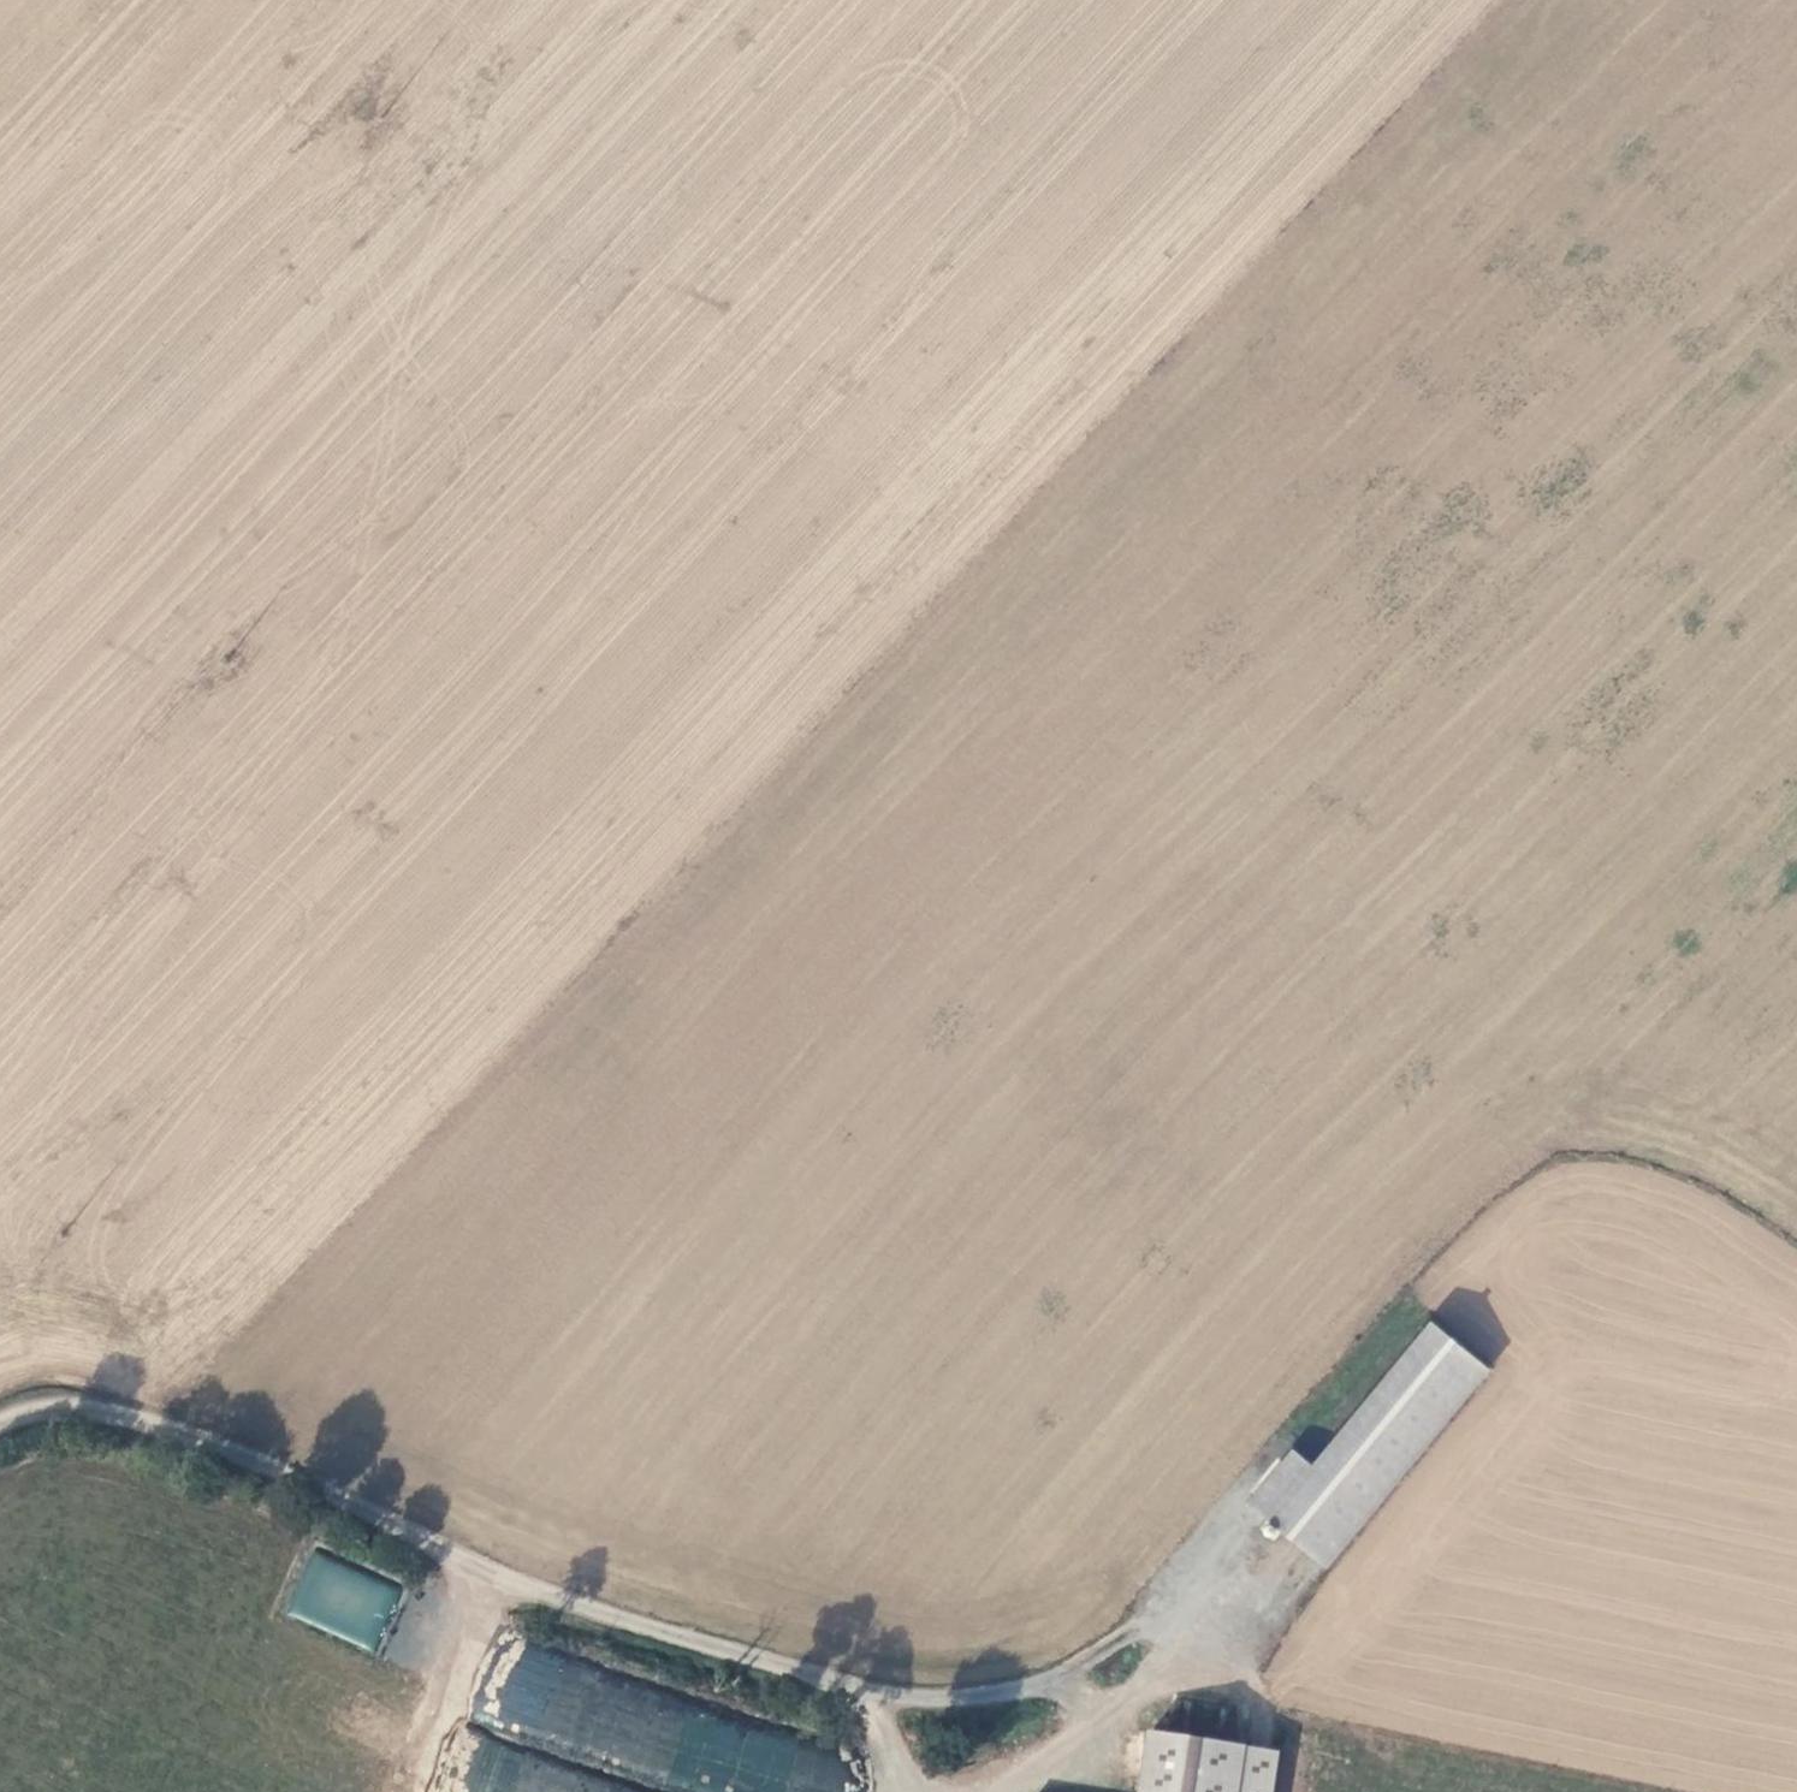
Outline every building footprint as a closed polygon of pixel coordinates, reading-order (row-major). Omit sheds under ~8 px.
[(1333,1571),(1485,1364),(1423,1318),(1315,1466),(1288,1445),(1243,1506),(1333,1571)] [(520,1646),(496,1716),(600,1750),(611,1717),(646,1729),(638,1752),(663,1760),(683,1700),(520,1646)] [(845,1759),(716,1718),(711,1735),(692,1729),(687,1744),(714,1753),(704,1785),(726,1791),(816,1791),(820,1777),(837,1782),(845,1759)] [(1263,1777),(1170,1757),(1162,1791),(1260,1791),(1263,1777)]
